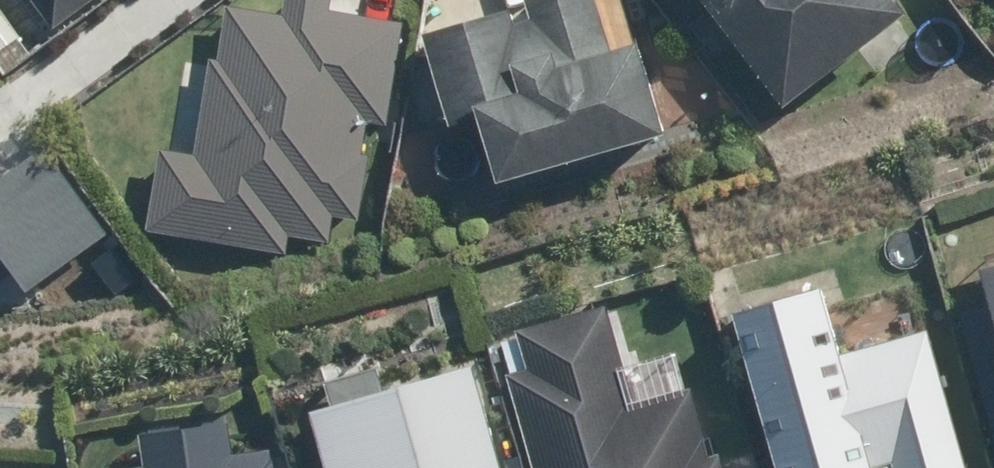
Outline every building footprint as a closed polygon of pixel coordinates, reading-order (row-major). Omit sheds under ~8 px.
[(57,23),(86,0),(39,0),(57,23)] [(408,16),(336,10),(337,0),(305,0),(304,11),(221,5),(217,58),(199,56),(192,150),(154,147),(147,243),(295,255),(297,235),(334,237),(336,211),(366,213),(371,143),(398,146),(408,16)] [(425,35),(450,129),(478,122),(493,178),(665,133),(639,33),(604,42),(593,0),(521,0),(524,9),(425,35)] [(711,68),(736,48),(786,110),(905,14),(894,0),(657,0),(711,68)] [(2,249),(33,291),(109,235),(42,144),(0,175),(0,250),(2,249)] [(977,259),(993,317),(993,254),(977,259)] [(729,308),(775,467),(967,467),(926,327),(843,351),(822,281),(729,308)] [(679,347),(624,364),(607,305),(494,338),(532,467),(726,467),(721,450),(710,453),(679,347)] [(475,364),(390,386),(383,362),(323,378),(330,402),(310,408),(326,467),(502,467),(475,364)] [(122,467),(285,467),(281,447),(229,454),(225,425),(153,436),(157,463),(122,467)]
